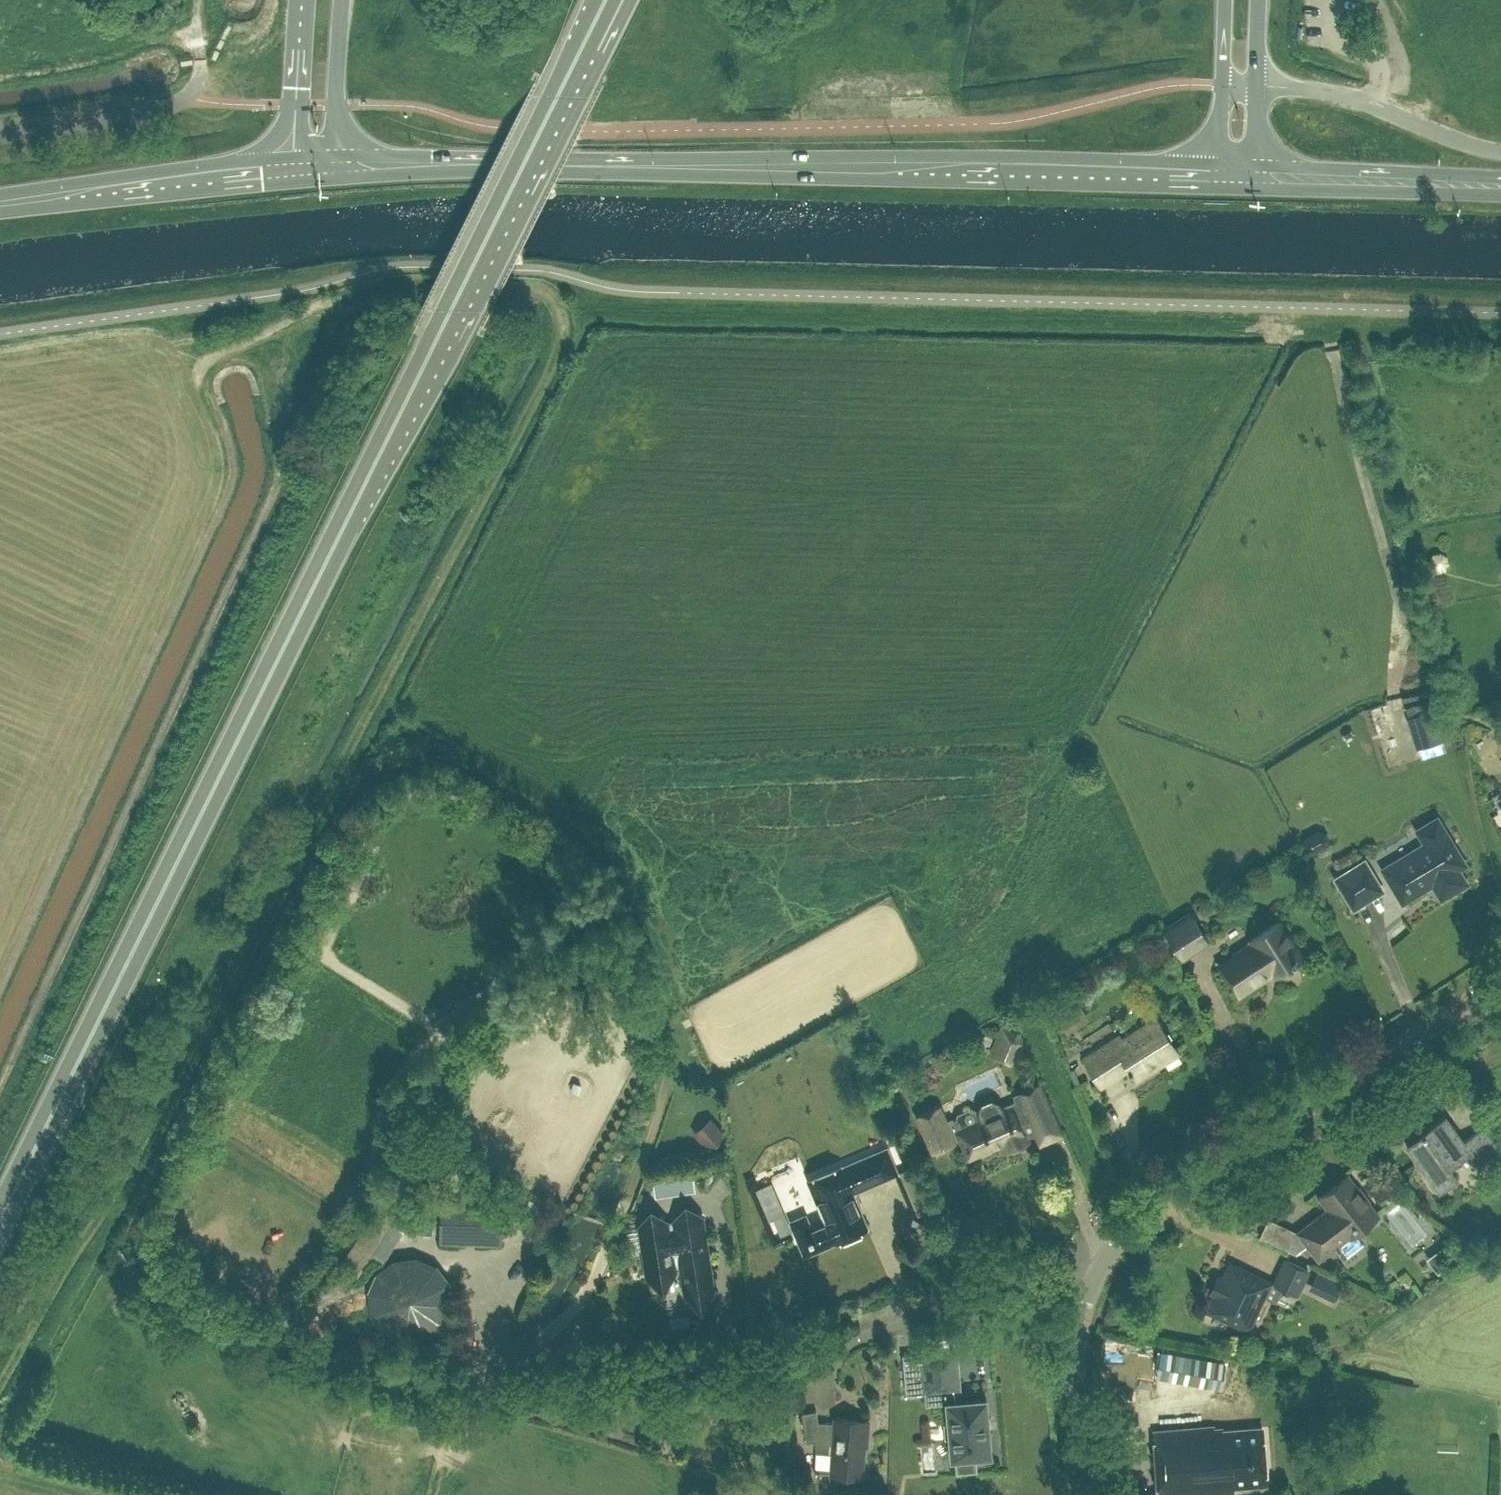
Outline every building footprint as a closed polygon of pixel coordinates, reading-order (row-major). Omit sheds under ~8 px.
[(1454,566),(1449,551),(1433,556),(1439,571),(1454,566)] [(1441,600),(1435,580),(1419,584),(1425,604),(1441,600)] [(1447,751),(1432,701),(1407,708),(1422,759),(1447,751)] [(1440,896),(1447,892),(1465,882),(1456,867),(1463,863),(1436,818),(1417,829),(1425,843),(1382,868),(1402,900),(1425,886),(1431,882),(1440,896)] [(1330,837),(1326,828),(1315,829),(1304,836),(1301,844),(1305,851),(1314,853),(1328,846),(1330,837)] [(1384,890),(1365,858),(1333,877),(1352,909),(1384,890)] [(1207,940),(1188,911),(1162,929),(1181,957),(1207,940)] [(1301,957),(1278,921),(1251,939),(1253,942),(1218,965),(1237,993),(1271,970),(1274,974),(1301,957)] [(1176,1052),(1155,1019),(1121,1040),(1118,1036),(1084,1058),(1100,1084),(1128,1066),(1135,1078),(1176,1052)] [(1003,1026),(993,1049),(1011,1056),(1020,1032),(1003,1026)] [(1231,1026),(1222,1031),(1233,1050),(1241,1045),(1231,1026)] [(931,1152),(960,1139),(968,1156),(1000,1142),(1004,1150),(1028,1140),(1020,1122),(1049,1109),(1038,1083),(1012,1094),(1014,1099),(1001,1105),(997,1100),(990,1098),(980,1102),(977,1109),(970,1107),(957,1113),(956,1118),(953,1120),(952,1117),(950,1118),(943,1102),(914,1115),(931,1152)] [(1461,1140),(1443,1115),(1421,1131),(1422,1133),(1406,1145),(1439,1192),(1457,1179),(1449,1166),(1468,1152),(1477,1165),(1498,1150),(1481,1126),(1461,1140)] [(698,1132),(714,1149),(731,1132),(715,1116),(698,1132)] [(896,1171),(885,1147),(840,1167),(840,1165),(807,1178),(824,1219),(795,1232),(804,1253),(833,1240),(866,1227),(851,1191),(895,1172),(914,1216),(933,1207),(915,1163),(896,1171)] [(1356,1188),(1346,1175),(1319,1195),(1327,1206),(1327,1210),(1298,1231),(1318,1256),(1334,1244),(1332,1243),(1346,1231),(1351,1237),(1376,1215),(1366,1201),(1368,1199),(1358,1186),(1356,1188)] [(482,1184),(461,1183),(460,1199),(440,1199),(439,1242),(502,1243),(503,1200),(482,1200),(482,1184)] [(1413,1249),(1431,1236),(1401,1196),(1383,1209),(1413,1249)] [(435,1202),(416,1200),(415,1210),(406,1209),(404,1228),(431,1232),(435,1202)] [(713,1288),(702,1216),(672,1221),(672,1222),(644,1227),(649,1257),(650,1262),(653,1266),(657,1269),(662,1270),(667,1271),(679,1269),(683,1293),(713,1288)] [(1353,1254),(1366,1243),(1359,1233),(1345,1244),(1353,1254)] [(1309,1270),(1284,1257),(1272,1282),(1297,1294),(1309,1270)] [(1270,1281),(1230,1262),(1207,1310),(1247,1329),(1254,1315),(1258,1317),(1267,1298),(1263,1296),(1270,1281)] [(1343,1282),(1318,1270),(1309,1287),(1334,1299),(1343,1282)] [(1223,1358),(1161,1348),(1156,1374),(1218,1385),(1223,1358)] [(924,1352),(922,1352),(922,1354),(923,1354),(924,1371),(904,1373),(905,1393),(926,1391),(926,1392),(928,1391),(946,1390),(947,1400),(945,1400),(946,1402),(951,1455),(950,1455),(950,1457),(952,1457),(956,1457),(957,1470),(976,1468),(974,1455),(989,1454),(991,1454),(991,1452),(989,1434),(989,1432),(987,1418),(988,1418),(988,1416),(987,1416),(986,1398),(986,1396),(984,1396),(984,1397),(959,1399),(958,1388),(960,1388),(960,1387),(959,1387),(956,1351),(956,1349),(955,1350),(924,1353),(924,1352)] [(814,1440),(815,1451),(814,1470),(830,1471),(830,1473),(861,1476),(864,1435),(866,1435),(867,1419),(833,1417),(832,1434),(819,1431),(815,1410),(801,1412),(806,1441),(814,1440)] [(1212,1427),(1212,1425),(1153,1429),(1158,1494),(1233,1490),(1232,1485),(1265,1483),(1261,1426),(1220,1429),(1220,1427),(1212,1427)]
